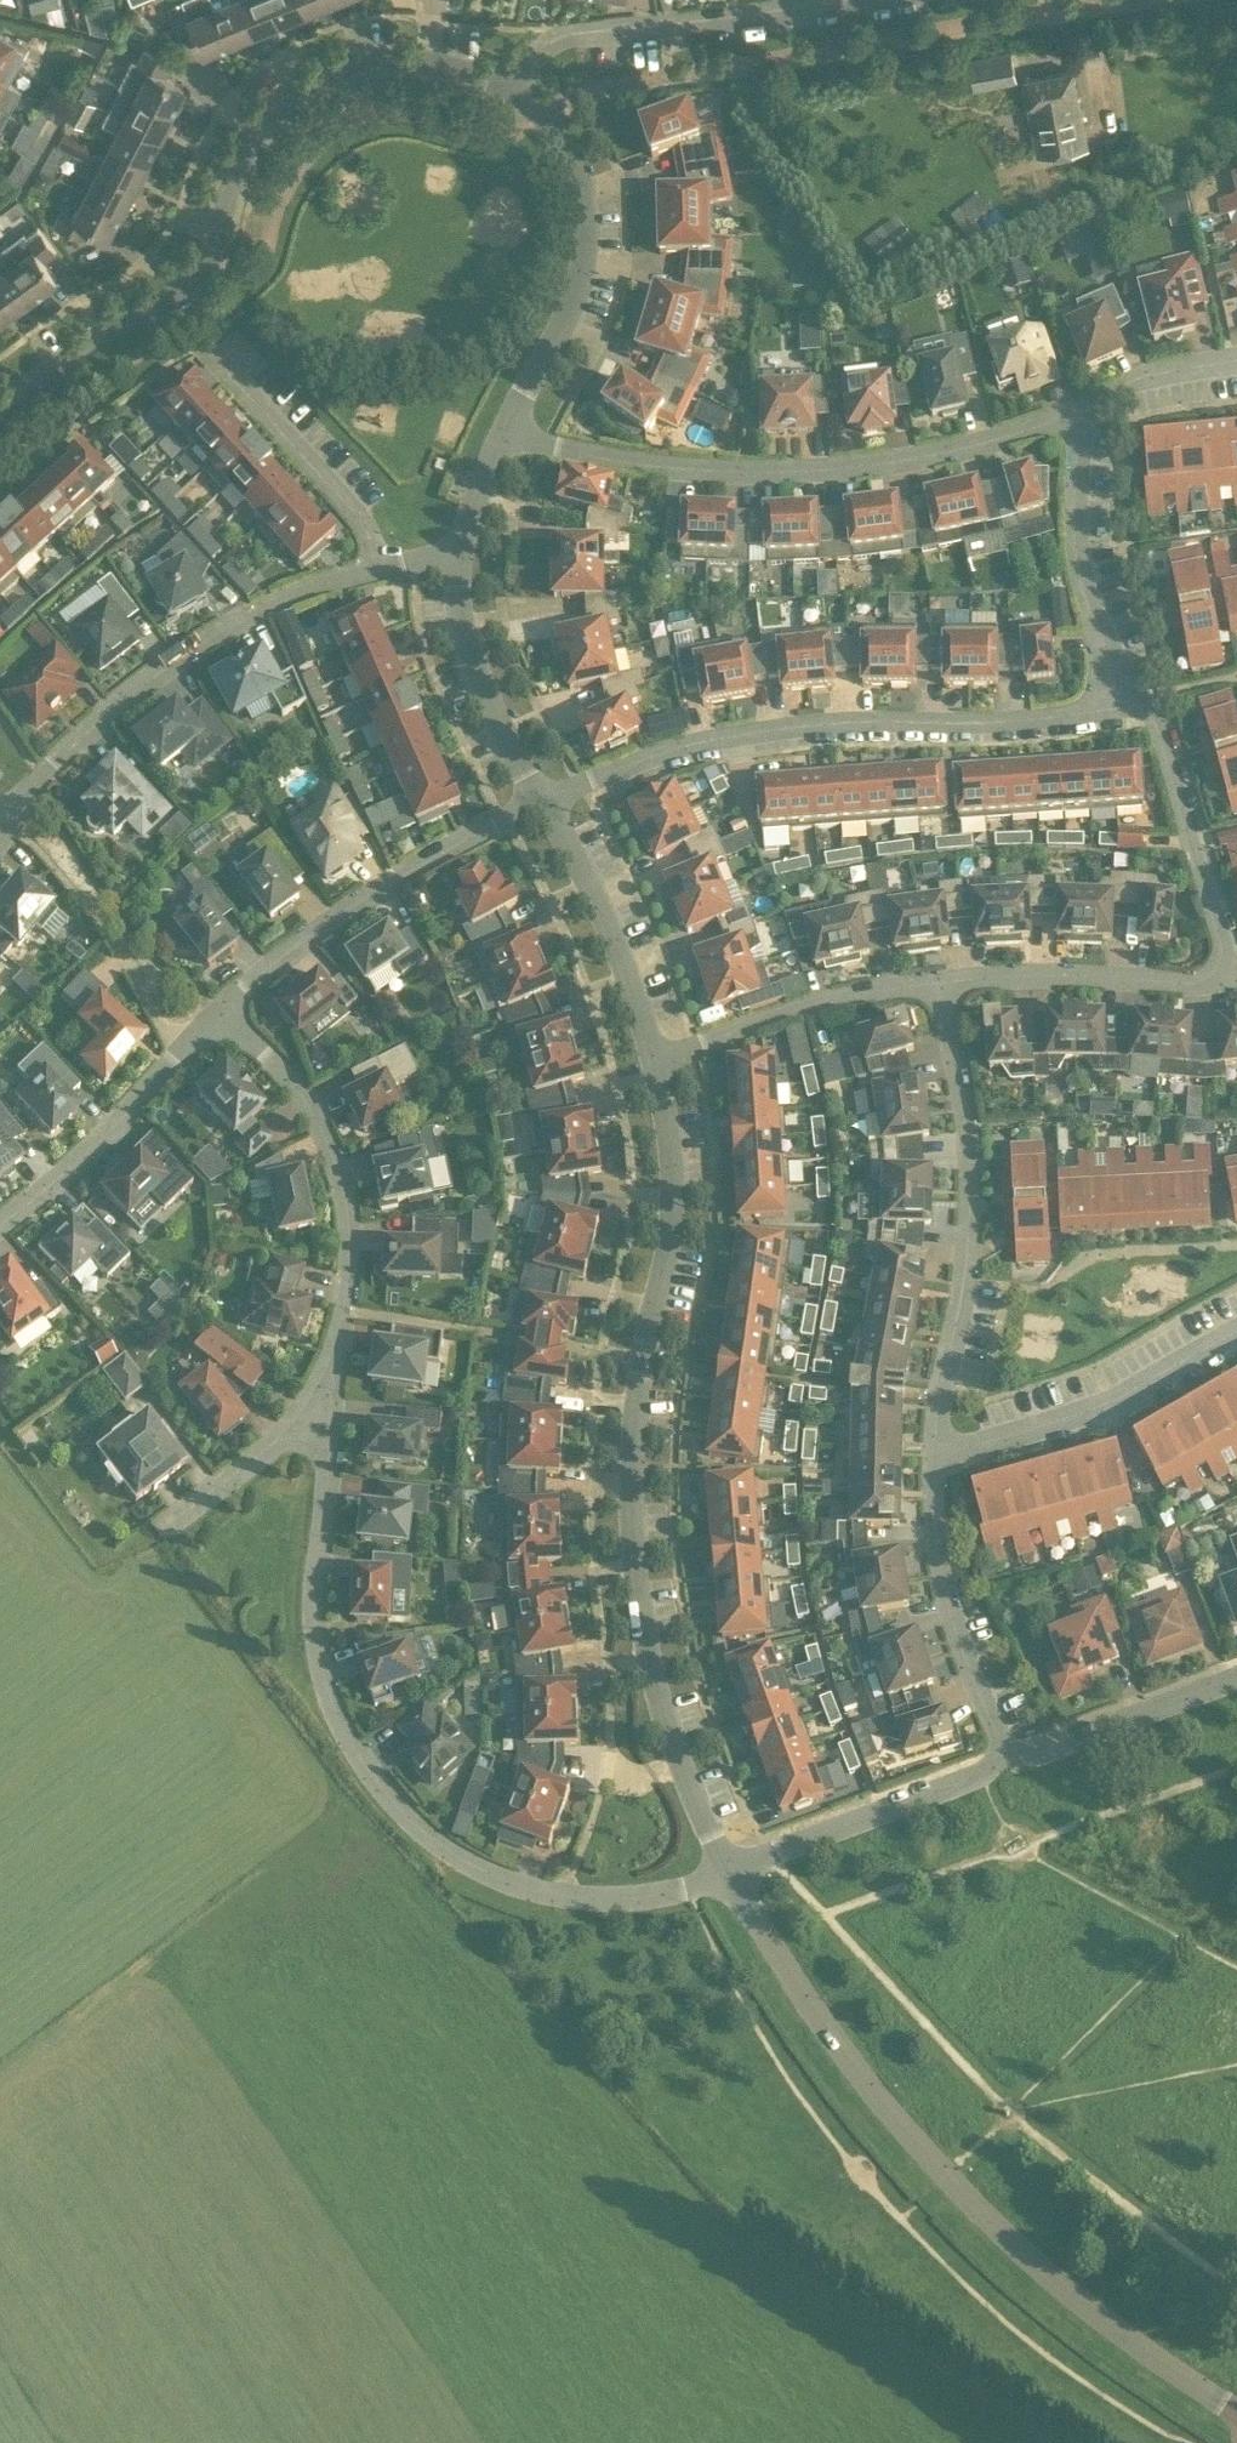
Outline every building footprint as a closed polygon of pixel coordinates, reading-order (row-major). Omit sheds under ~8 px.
[(46,9),(44,0),(29,0),(32,12),(46,9)] [(59,0),(44,0),(46,9),(49,20),(65,23),(59,0)] [(113,0),(99,4),(102,16),(117,13),(113,0)] [(183,3),(168,9),(180,38),(194,32),(202,52),(216,46),(218,51),(231,46),(215,7),(212,0),(181,0),(183,3)] [(231,46),(256,36),(242,0),(230,0),(230,1),(215,7),(231,46)] [(271,0),(242,0),(256,36),(282,26),(271,0)] [(282,26),(308,15),(301,0),(271,0),(282,26)] [(331,0),(301,0),(308,15),(333,5),(331,0)] [(102,16),(99,4),(85,8),(90,28),(104,31),(106,31),(102,16)] [(7,82),(27,45),(0,30),(0,78),(7,82)] [(82,34),(78,42),(95,51),(102,38),(82,34)] [(184,86),(165,76),(172,63),(144,49),(137,63),(131,60),(119,85),(120,85),(138,94),(176,114),(182,102),(177,99),(184,86)] [(1016,81),(1011,50),(967,58),(973,89),(1016,81)] [(1024,81),(1038,156),(1087,148),(1072,69),(1024,78),(1024,81)] [(0,78),(0,106),(8,110),(20,89),(7,82),(0,78)] [(99,86),(89,81),(83,92),(93,98),(99,86)] [(176,114),(138,94),(120,85),(108,110),(112,112),(163,139),(176,114)] [(96,104),(80,95),(66,118),(83,128),(96,104)] [(8,110),(0,106),(0,125),(8,110)] [(652,159),(684,148),(688,169),(724,163),(717,125),(695,129),(688,111),(683,113),(682,109),(679,109),(673,109),(670,110),(664,111),(659,113),(656,114),(654,116),(649,119),(645,122),(647,126),(641,128),(652,159)] [(163,139),(112,112),(108,110),(102,122),(119,131),(113,144),(151,163),(163,139)] [(48,114),(40,128),(50,134),(58,120),(48,114)] [(43,148),(50,134),(40,128),(33,142),(43,148)] [(75,139),(64,133),(58,143),(70,149),(75,139)] [(66,151),(54,144),(41,168),(53,175),(66,151)] [(151,163),(113,144),(105,158),(91,151),(86,161),(138,188),(151,163)] [(36,159),(26,153),(18,167),(28,173),(36,159)] [(755,174),(763,173),(761,158),(753,160),(755,174)] [(87,193),(125,212),(138,188),(86,161),(81,171),(95,178),(87,193)] [(692,191),(658,192),(659,198),(655,198),(654,200),(653,203),(652,206),(651,209),(650,212),(649,215),(649,218),(649,221),(649,224),(709,222),(709,205),(731,200),(724,163),(688,169),(692,191)] [(125,212),(87,193),(75,218),(61,211),(54,224),(81,239),(88,225),(107,235),(114,221),(119,224),(125,212)] [(1184,195),(1166,199),(1172,227),(1191,223),(1184,195)] [(991,214),(979,197),(957,213),(969,230),(991,214)] [(1220,202),(1222,215),(1236,212),(1236,199),(1220,202)] [(915,248),(895,220),(863,244),(884,271),(915,248)] [(660,256),(694,255),(691,277),(728,281),(733,243),(710,240),(709,222),(649,224),(649,227),(649,230),(650,233),(651,236),(652,239),(653,242),(654,245),(657,250),(660,250),(660,256)] [(37,227),(25,236),(2,252),(36,299),(47,291),(44,287),(56,278),(43,260),(55,252),(37,227)] [(1226,231),(1229,244),(1236,242),(1236,229),(1226,231)] [(1086,257),(1105,249),(1097,231),(1078,239),(1086,257)] [(14,316),(36,299),(2,252),(0,254),(0,296),(14,316)] [(1141,290),(1154,342),(1165,339),(1169,344),(1173,345),(1178,344),(1181,340),(1182,335),(1194,332),(1188,310),(1206,306),(1194,258),(1165,265),(1169,283),(1141,290)] [(1127,272),(1132,286),(1161,277),(1156,262),(1127,272)] [(1009,269),(1018,292),(1034,285),(1025,263),(1009,269)] [(688,299),(656,289),(654,295),(651,294),(647,298),(645,300),(643,303),(641,305),(640,308),(639,311),(638,314),(637,316),(695,334),(700,316),(723,319),(728,281),(691,277),(688,299)] [(1069,328),(1087,369),(1122,354),(1110,327),(1126,320),(1113,289),(1076,305),(1083,322),(1069,328)] [(14,316),(0,296),(0,326),(14,316)] [(638,350),(670,359),(660,379),(694,395),(710,361),(690,351),(695,334),(637,316),(636,319),(635,322),(635,325),(635,329),(635,332),(635,335),(635,338),(636,341),(636,343),(639,344),(638,350)] [(797,318),(799,351),(818,351),(817,318),(797,318)] [(956,412),(966,409),(958,373),(974,369),(967,336),(949,341),(953,359),(920,366),(933,418),(942,415),(943,419),(957,415),(956,412)] [(1025,382),(1028,391),(1043,386),(1039,377),(1054,372),(1042,336),(1027,341),(1025,336),(990,348),(997,367),(991,369),(999,391),(1025,382)] [(881,426),(894,424),(892,416),(910,413),(901,365),(878,368),(879,382),(845,387),(850,430),(863,428),(864,435),(882,432),(881,426)] [(156,407),(175,428),(208,398),(200,388),(202,386),(191,375),(156,407)] [(811,375),(763,376),(765,435),(813,433),(813,419),(829,418),(826,381),(812,382),(811,375)] [(623,380),(604,408),(609,411),(607,414),(610,418),(614,422),(616,424),(618,426),(622,429),(625,431),(627,432),(633,434),(636,435),(639,436),(641,433),(646,436),(657,420),(677,430),(694,395),(660,379),(651,400),(623,380)] [(741,396),(735,392),(729,393),(725,398),(726,405),(731,409),(738,408),(742,402),(741,396)] [(193,447),(226,418),(208,398),(175,428),(169,434),(186,454),(188,452),(193,447)] [(698,401),(691,418),(720,431),(728,414),(698,401)] [(226,418),(193,447),(188,452),(205,472),(211,467),(246,434),(243,436),(226,418)] [(1233,431),(1204,434),(1210,492),(1206,492),(1208,511),(1221,510),(1219,491),(1235,489),(1236,489),(1236,470),(1233,431)] [(223,491),(264,454),(246,434),(211,467),(213,470),(208,474),(223,491)] [(1210,492),(1204,434),(1175,437),(1181,495),(1177,495),(1179,514),(1192,513),(1190,493),(1206,492),(1210,492)] [(138,462),(143,458),(124,437),(110,450),(117,457),(129,470),(138,462)] [(1161,496),(1177,495),(1181,495),(1175,437),(1145,440),(1151,496),(1147,497),(1149,517),(1163,516),(1161,496)] [(100,496),(114,483),(82,448),(71,459),(73,461),(63,470),(93,503),(101,512),(109,505),(100,496)] [(246,506),(282,473),(264,454),(223,491),(224,492),(229,487),(246,506)] [(150,475),(138,462),(129,470),(141,483),(150,475)] [(93,503),(63,470),(44,488),(79,526),(95,511),(90,505),(93,503)] [(1005,477),(1006,482),(992,486),(1001,523),(1000,523),(1003,535),(1046,522),(1042,505),(1047,505),(1047,474),(1032,474),(1031,470),(1005,477)] [(280,477),(282,473),(246,506),(263,524),(258,530),(296,495),(280,477)] [(632,512),(610,497),(613,486),(599,482),(600,478),(581,474),(580,478),(566,474),(564,483),(560,482),(557,495),(561,496),(559,504),(590,512),(586,527),(619,530),(629,532),(632,512)] [(963,544),(1003,535),(1000,523),(1001,523),(992,486),(966,491),(965,487),(952,490),(961,532),(963,544)] [(152,495),(165,509),(174,500),(161,487),(152,495)] [(23,502),(22,503),(55,538),(57,536),(62,541),(79,526),(44,488),(25,505),(23,502)] [(926,496),(927,500),(911,503),(918,536),(922,553),(963,544),(961,532),(952,490),(926,496)] [(281,544),(314,515),(296,495),(258,530),(273,546),(279,542),(281,544)] [(186,514),(174,500),(165,509),(177,522),(186,514)] [(898,505),(897,500),(871,504),(878,558),(904,555),(902,538),(918,536),(911,503),(898,505)] [(3,521),(35,556),(55,538),(22,503),(3,521)] [(836,563),(852,561),(878,558),(871,504),(845,507),(846,511),(831,513),(836,563)] [(681,546),(681,563),(707,564),(709,509),(683,508),(683,512),(667,511),(665,545),(681,546)] [(709,509),(707,564),(733,565),(749,566),(750,549),(750,516),(735,515),(735,511),(723,510),(709,509)] [(791,510),(793,565),(836,563),(831,513),(817,513),(816,509),(805,509),(791,510)] [(764,511),(764,515),(750,516),(750,549),(766,549),(767,566),(793,565),(791,510),(764,511)] [(124,538),(133,528),(119,515),(110,524),(124,538)] [(323,524),(314,515),(281,544),(300,566),(336,534),(325,522),(323,524)] [(16,574),(35,556),(3,521),(0,523),(0,557),(16,574)] [(197,525),(187,534),(200,547),(209,539),(197,525)] [(554,550),(550,550),(550,570),(602,570),(602,544),(618,544),(619,532),(629,532),(619,530),(586,527),(586,542),(554,542),(554,550)] [(106,528),(92,541),(101,550),(114,538),(106,528)] [(158,596),(156,605),(165,607),(172,619),(183,612),(192,614),(195,605),(206,599),(200,588),(194,587),(196,581),(210,568),(182,536),(158,559),(167,575),(151,585),(158,596)] [(212,561),(221,552),(209,539),(200,547),(212,561)] [(87,562),(101,550),(92,541),(79,553),(87,562)] [(1181,614),(1225,605),(1222,590),(1208,593),(1200,551),(1170,557),(1181,614)] [(1231,634),(1236,633),(1236,573),(1230,575),(1226,556),(1213,558),(1217,579),(1220,578),(1222,590),(1225,605),(1228,620),(1231,634)] [(2,597),(18,582),(13,577),(16,574),(0,557),(0,595),(2,597)] [(66,562),(52,574),(60,584),(74,571),(66,562)] [(232,564),(223,572),(236,586),(245,578),(232,564)] [(554,598),(586,598),(585,614),(618,610),(618,596),(602,596),(602,570),(550,570),(550,589),(554,589),(554,598)] [(47,596),(60,584),(52,574),(39,587),(47,596)] [(819,593),(834,594),(835,575),(821,574),(819,593)] [(71,632),(100,671),(139,641),(121,618),(134,608),(111,577),(97,588),(109,603),(71,632)] [(257,591),(245,578),(236,586),(248,599),(257,591)] [(27,597),(13,609),(22,619),(35,606),(27,597)] [(1214,623),(1228,620),(1225,605),(1181,614),(1192,671),(1222,665),(1214,623)] [(330,626),(341,653),(382,635),(377,623),(379,622),(373,607),(359,614),(357,608),(329,620),(332,625),(330,626)] [(1053,609),(1055,632),(1071,631),(1069,607),(1053,609)] [(22,619),(13,609),(0,622),(8,631),(22,619)] [(560,644),(556,645),(560,664),(611,653),(605,627),(621,623),(618,610),(585,614),(589,629),(558,636),(560,644)] [(26,634),(35,644),(47,633),(37,623),(26,634)] [(1021,627),(1022,639),(1009,640),(1011,672),(1026,670),(1027,685),(1037,684),(1037,687),(1058,685),(1055,664),(1052,665),(1048,625),(1021,627)] [(862,641),(846,640),(848,672),(863,672),(863,686),(889,686),(889,629),(863,629),(862,641)] [(915,629),(889,629),(889,686),(915,686),(915,672),(929,672),(929,641),(915,641),(915,629)] [(944,641),(929,641),(929,672),(944,672),(944,686),(970,686),(970,629),(944,629),(944,641)] [(996,629),(970,629),(970,686),(996,686),(996,672),(1011,672),(1009,640),(996,640),(996,629)] [(829,630),(803,633),(809,690),(835,688),(833,673),(848,672),(846,640),(830,642),(829,630)] [(778,647),(762,649),(766,680),(781,678),(783,693),(809,690),(803,633),(777,635),(778,647)] [(382,635),(341,653),(352,677),(393,659),(382,635)] [(298,671),(314,663),(305,638),(287,645),(298,671)] [(744,640),(718,645),(729,701),(754,697),(752,682),(766,680),(762,649),(746,651),(744,640)] [(703,706),(729,701),(718,645),(676,653),(684,695),(701,692),(703,706)] [(57,650),(8,696),(11,700),(9,702),(19,712),(21,710),(38,728),(75,692),(66,682),(77,671),(57,650)] [(570,690),(601,684),(604,699),(635,688),(645,685),(642,673),(632,674),(617,678),(611,653),(560,664),(564,683),(568,682),(570,690)] [(271,697),(283,717),(307,704),(293,673),(277,682),(262,655),(215,681),(236,717),(271,697)] [(393,659),(352,677),(363,701),(407,681),(403,682),(393,659)] [(302,678),(310,696),(321,691),(314,674),(302,678)] [(407,681),(363,701),(373,725),(417,704),(407,681)] [(626,740),(639,734),(626,707),(641,700),(635,688),(604,699),(611,713),(583,726),(586,734),(582,736),(588,748),(592,746),(596,754),(609,748),(611,752),(628,744),(626,740)] [(328,707),(321,691),(310,696),(317,712),(328,707)] [(1236,754),(1236,719),(1230,695),(1201,704),(1217,760),(1236,754)] [(417,704),(373,725),(384,749),(427,728),(417,704)] [(178,706),(137,738),(153,759),(151,761),(154,764),(156,762),(162,769),(183,753),(195,768),(229,741),(202,706),(187,718),(178,706)] [(323,727),(331,744),(342,739),(335,722),(323,727)] [(427,728),(384,749),(394,772),(435,754),(425,732),(428,730),(427,728)] [(318,743),(312,733),(302,739),(307,749),(318,743)] [(350,755),(342,739),(331,744),(339,760),(350,755)] [(435,754),(394,772),(405,795),(445,778),(435,754)] [(1217,760),(1234,816),(1236,815),(1236,754),(1217,760)] [(1143,810),(1140,761),(1113,763),(1116,812),(1143,810)] [(1116,812),(1113,763),(1087,765),(1090,814),(1116,812)] [(1060,767),(1064,816),(1090,814),(1087,765),(1060,767)] [(731,775),(726,767),(718,771),(723,780),(731,775)] [(1034,769),(1038,817),(1064,816),(1060,767),(1034,769)] [(346,775),(354,791),(365,786),(357,769),(346,775)] [(1008,770),(1012,819),(1038,817),(1034,769),(1008,770)] [(982,772),(986,821),(1012,819),(1008,770),(982,772)] [(946,820),(942,771),(915,773),(919,822),(946,820)] [(955,774),(959,823),(986,821),(982,772),(955,774)] [(889,775),(893,824),(919,822),(915,773),(889,775)] [(863,777),(867,826),(893,824),(889,775),(863,777)] [(101,835),(103,833),(104,833),(108,829),(114,836),(128,822),(143,837),(169,812),(134,776),(122,788),(115,781),(88,808),(94,814),(90,818),(90,819),(89,820),(88,821),(88,823),(88,824),(88,825),(88,827),(88,828),(89,829),(89,831),(90,832),(91,833),(92,833),(95,835),(98,835),(99,835),(101,835)] [(837,779),(841,827),(867,826),(863,777),(837,779)] [(451,791),(445,778),(405,795),(417,823),(419,822),(421,827),(449,815),(446,810),(460,804),(454,790),(451,791)] [(811,781),(815,829),(841,827),(837,779),(811,781)] [(730,792),(723,780),(710,787),(716,799),(730,792)] [(785,782),(789,831),(815,829),(811,781),(785,782)] [(758,784),(762,833),(789,831),(785,782),(758,784)] [(373,802),(365,786),(354,791),(362,808),(373,802)] [(640,837),(687,814),(674,788),(665,793),(663,789),(653,794),(655,798),(631,810),(635,818),(631,819),(640,837)] [(334,879),(342,874),(343,870),(360,859),(357,854),(357,853),(352,845),(364,837),(334,790),(315,802),(319,808),(292,825),(310,854),(321,872),(327,880),(330,878),(334,879)] [(388,825),(379,806),(365,814),(373,833),(388,826),(388,825)] [(652,852),(656,860),(669,854),(685,846),(689,854),(690,858),(720,845),(713,830),(699,837),(687,814),(640,837),(649,854),(652,852)] [(180,815),(159,836),(172,849),(193,828),(180,815)] [(742,820),(732,824),(736,833),(746,828),(742,820)] [(281,916),(293,908),(291,905),(299,899),(290,887),(304,877),(271,832),(246,850),(257,864),(240,877),(244,883),(241,885),(250,897),(253,895),(271,920),(279,914),(281,916)] [(1119,832),(1118,838),(1118,850),(1118,852),(1142,853),(1143,833),(1119,832)] [(749,833),(720,845),(726,859),(755,847),(749,833)] [(1047,848),(1065,848),(1065,837),(1047,836),(1047,848)] [(995,849),(1014,849),(1013,837),(995,837),(995,849)] [(1032,837),(1013,837),(1014,849),(1032,849),(1032,837)] [(1084,837),(1065,837),(1065,848),(1083,849),(1084,837)] [(1099,849),(1118,850),(1118,838),(1100,837),(1099,849)] [(972,839),(954,840),(955,852),(973,851),(972,839)] [(937,853),(955,852),(954,840),(936,842),(937,853)] [(913,844),(895,846),(896,858),(914,856),(913,844)] [(669,890),(666,892),(673,910),(722,890),(711,865),(726,859),(720,845),(690,858),(695,870),(666,882),(669,890)] [(878,861),(896,858),(895,846),(877,849),(878,861)] [(1228,849),(1230,854),(1229,854),(1233,869),(1236,868),(1236,870),(1236,846),(1228,849)] [(861,851),(843,854),(844,866),(862,863),(861,851)] [(826,869),(844,866),(843,854),(825,857),(826,869)] [(809,861),(791,864),(793,876),(812,872),(809,861)] [(775,879),(793,876),(791,864),(773,868),(775,879)] [(181,875),(193,890),(205,881),(193,865),(181,875)] [(480,872),(461,882),(468,896),(459,901),(472,926),(464,930),(472,945),(506,929),(498,915),(517,905),(510,891),(505,894),(498,880),(487,886),(480,872)] [(770,886),(765,874),(754,878),(760,891),(770,886)] [(1171,927),(1175,897),(1161,896),(1155,881),(1130,878),(1129,885),(1127,908),(1142,910),(1138,942),(1157,945),(1157,950),(1174,952),(1176,932),(1171,932),(1171,927)] [(18,879),(1,900),(34,927),(40,932),(57,911),(49,904),(50,902),(50,900),(50,898),(49,896),(48,894),(47,894),(45,892),(42,892),(41,892),(39,893),(37,895),(18,879)] [(195,953),(196,954),(197,952),(209,968),(217,961),(218,963),(220,963),(223,962),(224,962),(227,960),(228,959),(229,958),(229,956),(230,955),(230,954),(229,952),(237,946),(214,917),(227,907),(206,880),(205,881),(193,890),(192,891),(203,906),(177,926),(188,941),(187,942),(187,943),(188,946),(188,948),(189,949),(191,951),(192,952),(195,953)] [(1030,938),(1029,912),(1043,912),(1043,880),(1024,881),(1024,896),(1011,896),(1001,896),(1003,946),(1020,945),(1020,939),(1030,938)] [(1067,939),(1067,944),(1084,945),(1086,896),(1075,895),(1061,895),(1061,880),(1043,880),(1043,912),(1058,911),(1057,938),(1067,939)] [(975,883),(957,884),(957,885),(960,916),(974,914),(976,941),(986,941),(986,946),(1003,946),(1001,896),(1000,882),(975,883)] [(1111,940),(1112,907),(1127,908),(1129,885),(1104,884),(1096,896),(1086,896),(1084,945),(1101,946),(1101,940),(1111,940)] [(949,943),(945,917),(960,916),(957,885),(939,886),(941,901),(916,904),(923,953),(940,951),(939,945),(949,943)] [(113,891),(120,901),(130,894),(126,888),(119,887),(113,891)] [(722,890),(673,910),(681,928),(684,926),(688,934),(717,922),(722,934),(751,923),(745,908),(731,914),(722,890)] [(905,949),(906,955),(923,953),(916,904),(906,906),(897,894),(872,897),(877,927),(892,924),(895,951),(905,949)] [(868,955),(862,930),(877,927),(872,897),(847,903),(843,917),(832,920),(843,967),(860,964),(859,958),(868,955)] [(3,937),(0,940),(0,954),(2,956),(12,944),(17,948),(34,927),(1,900),(0,901),(0,934),(3,937)] [(826,965),(827,971),(843,967),(832,920),(807,925),(804,913),(785,917),(794,945),(810,942),(816,968),(826,965)] [(751,923),(722,934),(726,947),(696,957),(699,965),(695,967),(701,985),(749,969),(746,959),(760,949),(751,923)] [(397,941),(389,929),(349,956),(367,984),(394,966),(403,978),(428,962),(409,933),(397,941)] [(532,935),(512,944),(506,929),(472,945),(477,958),(477,959),(488,986),(543,963),(532,935)] [(85,956),(71,945),(65,952),(78,963),(85,956)] [(535,999),(555,990),(543,963),(488,986),(500,1014),(501,1013),(506,1026),(542,1014),(535,999)] [(749,969),(701,985),(707,1003),(711,1002),(714,1010),(743,1000),(748,1013),(784,1001),(779,987),(769,990),(761,965),(749,969)] [(32,1003),(41,993),(21,973),(11,983),(32,1003)] [(58,992),(66,1001),(90,983),(83,973),(58,992)] [(305,985),(298,990),(300,992),(279,1009),(282,1013),(280,1015),(290,1027),(292,1025),(300,1035),(340,1003),(346,1011),(358,1002),(340,979),(329,988),(320,977),(307,987),(305,985)] [(98,1001),(86,1015),(79,1022),(101,1042),(82,1064),(103,1083),(142,1039),(98,1001)] [(1047,1016),(1047,1050),(1033,1050),(1034,1079),(1049,1078),(1049,1074),(1056,1073),(1064,1059),(1075,1059),(1076,1011),(1059,1010),(1059,1016),(1047,1016)] [(1093,1016),(1093,1011),(1076,1011),(1075,1059),(1087,1059),(1087,1060),(1094,1072),(1117,1072),(1118,1044),(1104,1044),(1104,1016),(1093,1016)] [(1118,1044),(1117,1072),(1130,1074),(1129,1079),(1159,1080),(1159,1077),(1159,1066),(1164,1015),(1147,1013),(1147,1019),(1135,1018),(1133,1045),(1118,1044)] [(520,1040),(527,1066),(575,1052),(567,1023),(546,1029),(542,1014),(506,1026),(511,1042),(520,1040)] [(851,1060),(857,1081),(885,1074),(882,1060),(913,1051),(909,1036),(908,1032),(913,1031),(908,1014),(889,1020),(890,1025),(886,1026),(887,1027),(858,1035),(861,1049),(851,1060)] [(1012,1080),(1034,1079),(1033,1050),(1019,1051),(1016,1018),(996,1019),(996,1014),(979,1015),(981,1035),(986,1035),(987,1039),(989,1069),(1003,1068),(1012,1080)] [(1180,1022),(1181,1017),(1164,1015),(1159,1066),(1159,1077),(1205,1081),(1205,1050),(1189,1050),(1192,1023),(1180,1022)] [(1221,1050),(1205,1050),(1205,1081),(1229,1078),(1228,1066),(1236,1065),(1236,1016),(1230,1017),(1230,1022),(1219,1023),(1221,1050)] [(455,1022),(441,1028),(446,1039),(460,1032),(455,1022)] [(785,1028),(785,1029),(789,1046),(806,1041),(801,1024),(785,1028)] [(378,1048),(389,1040),(382,1031),(371,1039),(378,1048)] [(30,1087),(16,1100),(29,1114),(29,1121),(37,1122),(50,1135),(77,1110),(67,1100),(79,1088),(41,1048),(15,1072),(30,1087)] [(359,1131),(363,1129),(365,1134),(404,1114),(391,1088),(419,1074),(406,1048),(352,1075),(360,1092),(347,1099),(355,1114),(352,1116),(359,1131)] [(583,1081),(575,1052),(527,1066),(535,1092),(526,1095),(531,1111),(567,1103),(563,1087),(583,1081)] [(732,1091),(775,1088),(773,1061),(760,1062),(759,1057),(742,1059),(743,1063),(730,1064),(732,1091)] [(481,1065),(484,1076),(496,1073),(494,1066),(488,1063),(481,1065)] [(249,1090),(241,1081),(238,1084),(224,1067),(216,1074),(211,1074),(203,1081),(203,1086),(195,1093),(232,1135),(236,1132),(243,1141),(235,1148),(247,1161),(269,1141),(258,1127),(256,1129),(248,1121),(261,1109),(247,1093),(249,1090)] [(801,1072),(805,1086),(816,1083),(813,1069),(801,1072)] [(833,1070),(823,1073),(827,1086),(837,1083),(833,1070)] [(869,1119),(879,1117),(924,1110),(920,1084),(889,1089),(885,1074),(857,1081),(860,1093),(865,1092),(869,1119)] [(819,1097),(816,1083),(805,1086),(808,1100),(819,1097)] [(775,1088),(732,1091),(733,1116),(784,1112),(784,1111),(776,1112),(775,1088)] [(570,1119),(567,1103),(531,1111),(533,1125),(532,1125),(537,1155),(546,1153),(596,1145),(591,1115),(570,1119)] [(883,1143),(868,1145),(870,1158),(898,1156),(897,1142),(928,1137),(924,1110),(879,1117),(883,1143)] [(3,1180),(8,1179),(11,1176),(14,1172),(13,1167),(20,1161),(2,1139),(14,1129),(0,1111),(0,1179),(3,1180)] [(730,1126),(731,1142),(778,1139),(786,1138),(784,1112),(733,1116),(734,1126),(730,1126)] [(500,1130),(509,1128),(512,1123),(510,1116),(498,1118),(500,1130)] [(811,1122),(813,1137),(825,1135),(823,1121),(811,1122)] [(1200,1122),(1201,1137),(1217,1136),(1216,1123),(1200,1122)] [(398,1143),(402,1163),(376,1168),(382,1194),(378,1195),(381,1212),(399,1208),(398,1204),(432,1196),(425,1165),(439,1162),(433,1131),(398,1143)] [(1045,1190),(1043,1147),(1031,1148),(1030,1134),(1019,1135),(1019,1148),(1012,1149),(1015,1207),(1060,1205),(1060,1189),(1045,1190)] [(826,1150),(825,1135),(813,1137),(814,1151),(826,1150)] [(780,1163),(778,1139),(731,1142),(732,1158),(736,1158),(737,1168),(788,1165),(787,1163),(780,1163)] [(542,1181),(544,1196),(582,1198),(579,1178),(601,1174),(596,1145),(546,1153),(551,1180),(542,1181)] [(1195,1149),(1196,1168),(1181,1169),(1176,1169),(1179,1228),(1209,1226),(1206,1169),(1210,1169),(1209,1148),(1195,1149)] [(206,1149),(190,1164),(206,1181),(226,1170),(206,1149)] [(1147,1171),(1150,1229),(1179,1228),(1176,1169),(1181,1169),(1180,1150),(1166,1150),(1167,1170),(1152,1171),(1147,1171)] [(1118,1172),(1121,1231),(1150,1229),(1147,1171),(1152,1171),(1150,1151),(1137,1152),(1138,1171),(1122,1172),(1118,1172)] [(1089,1174),(1092,1232),(1121,1231),(1118,1172),(1122,1172),(1121,1153),(1108,1153),(1109,1173),(1093,1174),(1089,1174)] [(1059,1176),(1060,1189),(1060,1205),(1061,1220),(1062,1234),(1092,1232),(1089,1174),(1093,1174),(1092,1154),(1079,1155),(1080,1174),(1059,1176)] [(151,1168),(138,1155),(101,1191),(126,1218),(148,1196),(163,1212),(192,1184),(164,1155),(151,1168)] [(870,1180),(885,1184),(884,1198),(930,1199),(931,1172),(899,1172),(898,1156),(870,1158),(870,1180)] [(266,1182),(279,1235),(311,1227),(299,1174),(284,1177),(280,1158),(253,1173),(256,1184),(266,1182)] [(1236,1222),(1236,1163),(1226,1165),(1236,1222)] [(739,1193),(789,1189),(788,1165),(737,1168),(739,1193)] [(817,1173),(817,1187),(829,1187),(828,1173),(817,1173)] [(212,1188),(213,1207),(226,1206),(224,1187),(212,1188)] [(829,1202),(829,1187),(817,1187),(818,1202),(829,1202)] [(789,1190),(789,1189),(739,1193),(740,1220),(784,1217),(782,1190),(789,1190)] [(549,1213),(542,1240),(591,1252),(598,1223),(577,1218),(582,1198),(544,1196),(540,1211),(549,1213)] [(873,1225),(869,1225),(869,1237),(896,1240),(898,1226),(929,1226),(930,1199),(884,1198),(873,1198),(873,1225)] [(1047,1221),(1061,1220),(1060,1205),(1015,1207),(1018,1265),(1049,1264),(1047,1221)] [(474,1216),(473,1246),(493,1246),(499,1214),(474,1216)] [(94,1221),(84,1231),(71,1218),(55,1233),(54,1231),(48,1236),(50,1238),(37,1251),(51,1266),(55,1263),(70,1278),(89,1260),(106,1278),(129,1257),(94,1221)] [(387,1268),(387,1278),(439,1279),(440,1258),(458,1259),(458,1225),(439,1224),(438,1244),(387,1244),(387,1253),(383,1253),(383,1268),(387,1268)] [(740,1237),(736,1263),(786,1270),(790,1244),(740,1237)] [(895,1255),(896,1240),(869,1237),(865,1258),(879,1265),(876,1278),(921,1287),(926,1261),(895,1255)] [(584,1281),(591,1252),(542,1240),(536,1266),(527,1264),(523,1283),(559,1291),(563,1276),(584,1281)] [(211,1266),(218,1268),(224,1265),(226,1258),(215,1254),(211,1266)] [(276,1338),(280,1335),(296,1340),(299,1329),(305,1328),(308,1316),(305,1312),(308,1301),(291,1296),(294,1287),(296,1288),(301,1269),(271,1260),(263,1288),(256,1286),(244,1324),(263,1329),(264,1335),(276,1338)] [(814,1260),(812,1274),(824,1276),(826,1261),(814,1260)] [(733,1288),(783,1295),(786,1270),(736,1263),(733,1288)] [(26,1292),(7,1266),(0,1271),(0,1328),(10,1341),(42,1318),(45,1322),(60,1311),(39,1283),(26,1292)] [(829,1285),(841,1287),(844,1273),(832,1271),(829,1285)] [(823,1290),(824,1276),(812,1274),(810,1289),(823,1290)] [(921,1287),(876,1278),(871,1303),(916,1312),(921,1287)] [(519,1300),(514,1329),(528,1331),(527,1338),(527,1339),(526,1349),(511,1346),(506,1377),(507,1378),(504,1395),(541,1399),(544,1384),(565,1387),(572,1347),(572,1344),(573,1340),(578,1310),(557,1306),(559,1291),(523,1283),(520,1300),(519,1300)] [(729,1312),(780,1319),(783,1295),(733,1288),(729,1312)] [(182,1306),(171,1295),(156,1310),(168,1321),(182,1306)] [(916,1312),(871,1303),(866,1327),(911,1336),(916,1312)] [(825,1305),(823,1319),(834,1321),(837,1307),(825,1305)] [(806,1309),(803,1323),(815,1325),(818,1311),(806,1309)] [(726,1337),(776,1344),(780,1319),(729,1312),(726,1337)] [(832,1336),(834,1321),(823,1319),(820,1334),(832,1336)] [(812,1340),(815,1325),(803,1323),(801,1337),(812,1340)] [(862,1351),(907,1360),(911,1336),(866,1327),(862,1351)] [(440,1366),(444,1336),(394,1328),(391,1346),(377,1344),(371,1383),(423,1390),(426,1365),(440,1366)] [(246,1392),(248,1393),(263,1372),(209,1331),(199,1344),(218,1369),(208,1377),(206,1374),(181,1393),(194,1410),(191,1412),(190,1411),(189,1412),(196,1430),(198,1429),(197,1429),(206,1425),(216,1439),(221,1436),(223,1438),(238,1426),(236,1424),(241,1420),(231,1406),(246,1392)] [(772,1371),(774,1358),(776,1344),(726,1337),(724,1347),(720,1347),(718,1364),(722,1364),(721,1370),(720,1379),(716,1378),(714,1395),(718,1396),(716,1405),(759,1412),(766,1413),(767,1411),(770,1386),(763,1385),(764,1376),(765,1370),(772,1371)] [(115,1356),(105,1342),(89,1353),(99,1367),(115,1356)] [(133,1369),(144,1361),(135,1350),(124,1358),(133,1369)] [(854,1397),(854,1425),(900,1426),(900,1402),(903,1402),(904,1394),(905,1384),(902,1384),(907,1360),(862,1351),(856,1379),(853,1378),(852,1388),(851,1396),(854,1397)] [(808,1359),(796,1358),(794,1374),(806,1375),(808,1359)] [(124,1401),(144,1386),(123,1359),(104,1374),(124,1401)] [(831,1366),(814,1365),(813,1376),(830,1378),(831,1366)] [(1236,1379),(1210,1394),(1236,1440),(1236,1379)] [(801,1407),(804,1391),(792,1389),(789,1405),(801,1407)] [(827,1393),(810,1391),(809,1403),(827,1405),(827,1393)] [(1210,1394),(1185,1408),(1214,1459),(1218,1457),(1231,1449),(1236,1459),(1236,1440),(1210,1394)] [(503,1413),(501,1443),(561,1446),(562,1416),(540,1415),(541,1399),(504,1395),(503,1413)] [(759,1412),(716,1405),(713,1430),(756,1436),(756,1435),(763,1435),(756,1434),(759,1412)] [(1214,1459),(1185,1408),(1160,1423),(1189,1474),(1193,1472),(1206,1463),(1216,1480),(1228,1474),(1218,1457),(1214,1459)] [(364,1443),(368,1444),(366,1460),(419,1466),(422,1433),(440,1434),(442,1416),(408,1412),(407,1429),(370,1425),(369,1429),(366,1428),(364,1443)] [(451,1412),(450,1420),(455,1426),(464,1427),(465,1413),(451,1412)] [(117,1490),(122,1486),(134,1503),(168,1479),(167,1478),(184,1465),(160,1432),(159,1433),(146,1416),(112,1440),(114,1441),(97,1454),(110,1470),(105,1474),(117,1490)] [(1193,1472),(1189,1474),(1160,1423),(1134,1438),(1163,1488),(1181,1478),(1191,1495),(1203,1488),(1193,1472)] [(786,1425),(785,1440),(797,1441),(798,1426),(786,1425)] [(854,1449),(899,1451),(900,1426),(854,1425),(854,1449)] [(713,1430),(709,1457),(759,1464),(763,1435),(756,1435),(756,1436),(713,1430)] [(804,1434),(803,1448),(815,1449),(816,1434),(804,1434)] [(795,1456),(797,1441),(785,1440),(783,1455),(795,1456)] [(559,1476),(561,1446),(501,1443),(499,1473),(500,1473),(499,1490),(536,1490),(537,1475),(559,1476)] [(814,1464),(815,1449),(803,1448),(802,1463),(814,1464)] [(853,1475),(899,1476),(899,1451),(854,1449),(853,1475)] [(1130,1505),(1115,1449),(1086,1457),(1101,1513),(1097,1514),(1102,1533),(1115,1529),(1110,1511),(1130,1505)] [(1101,1513),(1086,1457),(1058,1465),(1073,1521),(1069,1522),(1074,1541),(1087,1537),(1082,1518),(1097,1514),(1101,1513)] [(1073,1521),(1058,1465),(1030,1473),(1045,1529),(1041,1530),(1047,1549),(1059,1545),(1054,1526),(1055,1526),(1059,1540),(1072,1536),(1068,1522),(1069,1522),(1073,1521)] [(1045,1529),(1030,1473),(1002,1480),(1017,1537),(1013,1538),(1018,1556),(1031,1553),(1026,1534),(1041,1530),(1045,1529)] [(899,1476),(853,1475),(853,1499),(899,1500),(899,1476)] [(708,1483),(711,1510),(761,1506),(761,1504),(754,1505),(752,1479),(708,1483)] [(1003,1560),(998,1542),(1013,1538),(1017,1537),(1002,1480),(973,1488),(988,1543),(984,1544),(990,1564),(1003,1560)] [(815,1484),(804,1483),(803,1498),(814,1499),(815,1484)] [(379,1509),(364,1507),(363,1522),(358,1524),(357,1534),(361,1537),(360,1541),(408,1546),(411,1516),(427,1518),(430,1492),(382,1487),(379,1509)] [(448,1489),(447,1496),(454,1504),(461,1505),(462,1490),(448,1489)] [(783,1489),(784,1504),(796,1503),(795,1489),(783,1489)] [(499,1507),(500,1537),(560,1535),(559,1505),(537,1506),(536,1490),(499,1490),(500,1507),(499,1507)] [(837,1544),(837,1545),(868,1542),(866,1526),(898,1527),(899,1500),(853,1499),(852,1525),(837,1526),(837,1544)] [(1191,1506),(1197,1516),(1204,1512),(1199,1502),(1191,1506)] [(796,1518),(796,1503),(784,1504),(785,1518),(796,1518)] [(761,1506),(711,1510),(713,1535),(756,1532),(763,1531),(761,1506)] [(820,1524),(819,1542),(833,1543),(834,1525),(820,1524)] [(1184,1549),(1177,1530),(1157,1538),(1165,1557),(1184,1549)] [(711,1561),(758,1557),(756,1532),(713,1535),(714,1545),(709,1546),(711,1561)] [(561,1565),(560,1535),(500,1537),(501,1567),(502,1567),(502,1585),(540,1581),(539,1566),(561,1565)] [(786,1540),(787,1555),(798,1554),(798,1540),(786,1540)] [(869,1559),(868,1542),(837,1545),(841,1572),(857,1573),(859,1588),(904,1581),(900,1554),(869,1559)] [(799,1568),(798,1554),(787,1555),(788,1569),(799,1568)] [(1117,1574),(1110,1556),(1096,1562),(1103,1580),(1117,1574)] [(355,1572),(354,1620),(410,1622),(412,1560),(373,1557),(373,1572),(355,1572)] [(761,1582),(758,1557),(711,1561),(712,1577),(716,1577),(717,1587),(768,1581),(761,1582)] [(1102,1587),(1094,1567),(1073,1575),(1081,1595),(1102,1587)] [(980,1570),(982,1581),(995,1579),(993,1568),(980,1570)] [(466,1590),(465,1582),(464,1569),(449,1569),(445,1569),(448,1592),(466,1590)] [(542,1597),(540,1581),(502,1585),(505,1603),(509,1633),(519,1632),(519,1631),(568,1623),(564,1594),(542,1597)] [(770,1607),(769,1604),(768,1581),(717,1587),(719,1612),(770,1607)] [(847,1607),(851,1635),(881,1628),(877,1612),(908,1608),(904,1581),(859,1588),(861,1602),(847,1607)] [(1221,1588),(1219,1596),(1221,1602),(1228,1605),(1236,1630),(1236,1582),(1221,1588)] [(487,1589),(467,1592),(469,1606),(489,1602),(487,1589)] [(791,1591),(794,1605),(806,1603),(803,1589),(791,1591)] [(1190,1614),(1187,1615),(1180,1596),(1130,1615),(1137,1634),(1135,1635),(1139,1647),(1141,1646),(1149,1665),(1198,1646),(1191,1627),(1194,1626),(1190,1614)] [(808,1617),(806,1603),(794,1605),(797,1619),(808,1617)] [(1060,1698),(1087,1688),(1082,1674),(1110,1664),(1099,1637),(1113,1632),(1103,1604),(1076,1614),(1081,1628),(1054,1638),(1064,1666),(1050,1671),(1060,1698)] [(772,1635),(770,1607),(719,1612),(722,1639),(772,1635)] [(514,1659),(517,1675),(554,1671),(551,1656),(573,1653),(568,1623),(519,1631),(519,1632),(523,1658),(514,1659)] [(885,1644),(881,1628),(851,1635),(861,1662),(876,1661),(880,1674),(924,1660),(915,1634),(885,1644)] [(390,1654),(360,1664),(375,1707),(394,1701),(390,1689),(417,1680),(412,1663),(423,1659),(414,1633),(385,1637),(390,1654)] [(806,1652),(809,1665),(820,1662),(817,1649),(806,1652)] [(768,1651),(728,1666),(737,1691),(777,1676),(777,1675),(768,1651)] [(874,1702),(880,1718),(907,1709),(903,1695),(932,1685),(924,1660),(880,1674),(888,1697),(874,1702)] [(824,1676),(820,1662),(809,1665),(813,1679),(824,1676)] [(517,1717),(517,1718),(576,1717),(576,1687),(554,1687),(554,1671),(517,1675),(517,1690),(526,1690),(526,1717),(517,1717)] [(777,1676),(737,1691),(745,1715),(786,1700),(787,1701),(787,1700),(794,1698),(784,1672),(777,1675),(777,1676)] [(480,1677),(464,1686),(465,1719),(481,1718),(480,1677)] [(848,1684),(837,1686),(842,1709),(853,1706),(848,1684)] [(513,1713),(512,1692),(499,1693),(500,1714),(513,1713)] [(835,1710),(830,1696),(820,1700),(825,1714),(835,1710)] [(749,1724),(745,1726),(751,1741),(795,1725),(795,1724),(802,1721),(802,1722),(802,1720),(795,1723),(787,1701),(786,1700),(745,1715),(749,1724)] [(439,1726),(423,1709),(400,1730),(416,1747),(405,1757),(432,1786),(444,1775),(450,1776),(457,1769),(456,1764),(470,1752),(443,1722),(439,1726)] [(907,1709),(880,1718),(884,1731),(887,1740),(901,1743),(905,1757),(934,1748),(934,1749),(938,1748),(939,1753),(959,1747),(954,1730),(949,1732),(948,1728),(943,1713),(912,1723),(907,1709)] [(841,1723),(835,1710),(825,1714),(830,1727),(841,1723)] [(577,1747),(576,1717),(517,1718),(517,1748),(518,1748),(518,1759),(555,1766),(555,1747),(577,1747)] [(804,1750),(812,1747),(802,1722),(802,1721),(795,1724),(795,1725),(751,1741),(756,1756),(760,1754),(763,1764),(804,1749),(804,1750)] [(838,1748),(843,1761),(855,1757),(849,1743),(838,1748)] [(812,1772),(804,1750),(804,1749),(763,1764),(772,1787),(812,1772)] [(860,1770),(855,1757),(843,1761),(849,1775),(860,1770)] [(522,1776),(512,1802),(559,1819),(569,1791),(549,1784),(555,1766),(518,1759),(513,1773),(522,1776)] [(487,1791),(493,1776),(477,1770),(471,1786),(487,1791)] [(814,1776),(812,1772),(772,1787),(781,1813),(793,1808),(795,1812),(811,1807),(809,1803),(822,1798),(835,1793),(826,1771),(814,1776)] [(474,1819),(484,1791),(471,1786),(461,1814),(474,1819)] [(526,1839),(549,1847),(559,1819),(512,1802),(498,1841),(532,1853),(532,1851),(523,1848),(526,1839)]
